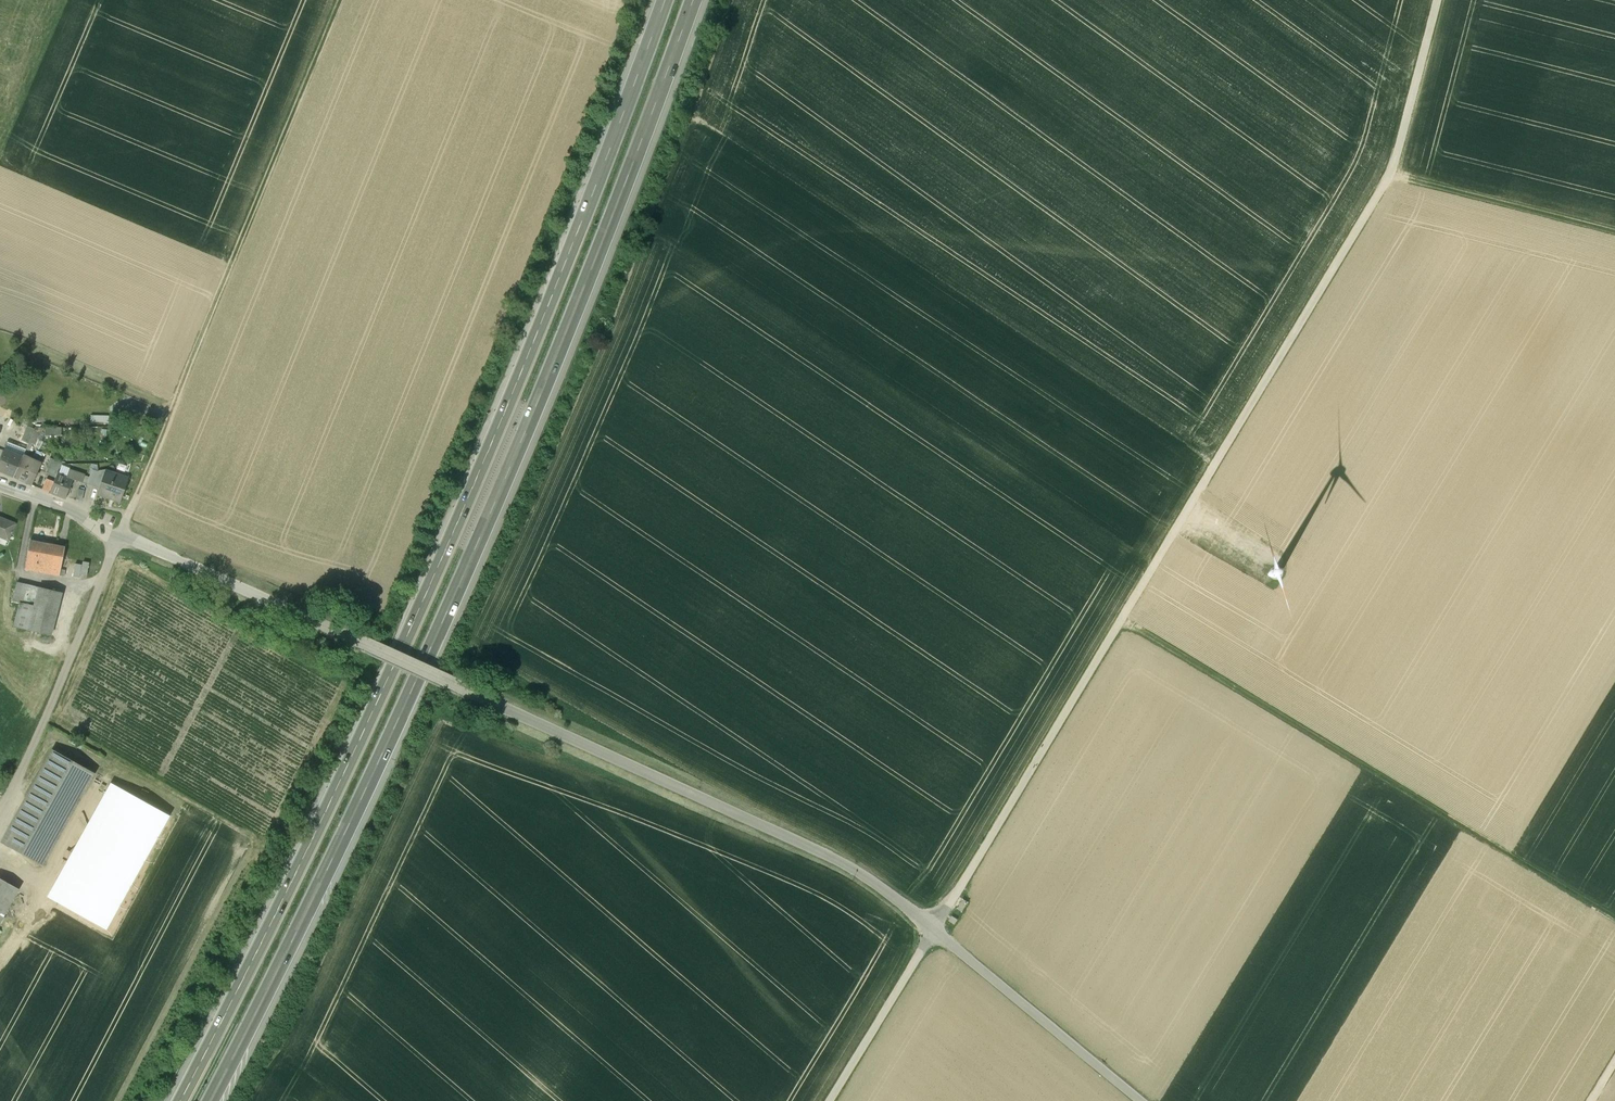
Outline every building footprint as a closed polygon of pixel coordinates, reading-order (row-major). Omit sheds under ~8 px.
[(22,440),(28,443),(34,429),(28,426),(22,440)] [(23,456),(26,457),(32,444),(36,445),(43,427),(35,427),(34,429),(28,443),(23,456)] [(76,446),(67,445),(66,453),(75,454),(76,446)] [(13,477),(22,457),(4,450),(0,460),(0,472),(13,477)] [(13,477),(31,486),(40,464),(26,457),(23,456),(22,457),(13,477)] [(49,473),(46,479),(54,482),(57,473),(61,463),(51,459),(46,471),(49,473)] [(106,471),(107,469),(98,471),(98,472),(93,487),(99,489),(105,473),(106,471)] [(70,470),(67,477),(73,480),(93,487),(98,472),(92,470),(90,477),(70,470)] [(105,473),(99,489),(97,494),(120,502),(128,478),(106,471),(105,473)] [(60,497),(66,498),(68,492),(71,493),(73,489),(70,488),(73,480),(67,477),(57,473),(54,482),(49,493),(60,497)] [(49,493),(54,482),(46,479),(42,490),(49,493)] [(84,491),(78,490),(75,500),(81,501),(84,491)] [(8,540),(14,524),(0,518),(0,537),(8,540)] [(64,547),(29,541),(24,569),(58,576),(64,547)] [(75,575),(92,575),(92,561),(75,561),(75,575)] [(13,593),(36,598),(38,588),(16,583),(13,593)] [(52,637),(62,593),(38,588),(36,598),(34,607),(19,604),(14,629),(52,637)] [(19,604),(34,607),(36,598),(13,593),(11,602),(19,604)] [(53,751),(2,842),(42,865),(93,774),(53,751)] [(58,904),(107,930),(169,817),(120,791),(58,904)] [(0,878),(0,922),(19,889),(0,878)]
